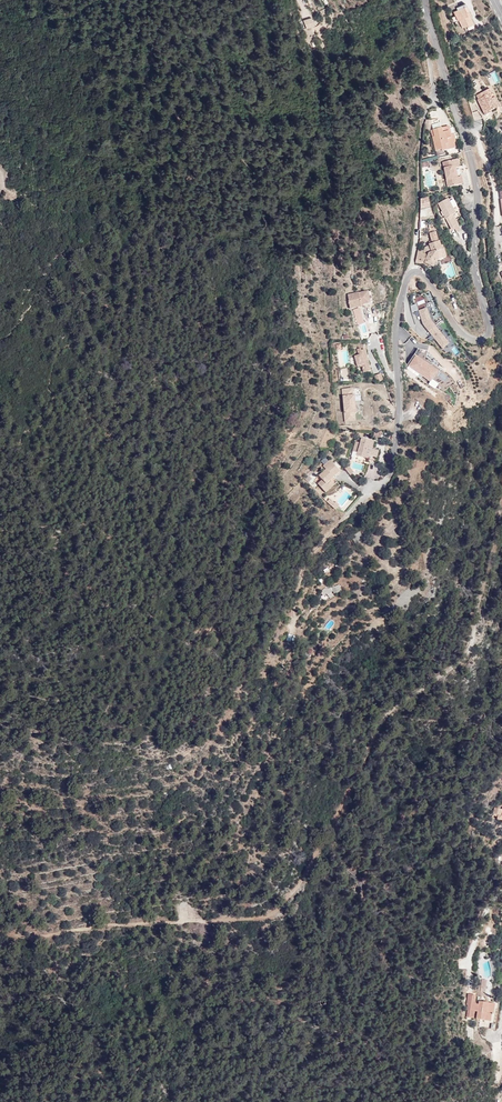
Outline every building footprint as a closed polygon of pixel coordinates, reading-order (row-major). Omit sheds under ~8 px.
[(452,10),(454,12),(463,7),(466,13),(469,11),(465,4),(452,10)] [(463,7),(454,12),(458,20),(459,20),(463,28),(466,26),(467,27),(473,24),(469,15),(470,14),(469,11),(466,13),(463,7)] [(314,26),(311,18),(303,21),(306,29),(314,26)] [(495,73),(489,77),(493,84),(500,81),(495,73)] [(488,112),(496,108),(489,94),(492,93),(493,93),(491,89),(476,96),(478,100),(485,115),(489,114),(488,112)] [(489,94),(496,108),(498,107),(492,93),(489,94)] [(434,137),(432,138),(435,151),(441,150),(441,152),(456,148),(454,143),(456,142),(453,134),(451,135),(450,133),(449,126),(441,128),(439,121),(433,122),(435,130),(432,130),(434,137)] [(456,168),(455,160),(442,163),(448,188),(463,184),(461,177),(455,178),(454,172),(453,169),(456,168)] [(428,198),(421,200),(421,210),(430,208),(428,198)] [(448,200),(448,199),(438,203),(450,229),(453,227),(456,232),(460,230),(452,215),(455,214),(452,208),(456,206),(452,198),(448,200)] [(421,262),(432,267),(434,261),(444,258),(441,246),(439,247),(438,242),(428,244),(430,250),(426,251),(425,254),(417,250),(414,262),(421,265),(421,262)] [(371,291),(346,295),(348,308),(373,305),(371,291)] [(419,311),(423,322),(426,326),(425,326),(434,337),(435,337),(436,340),(444,349),(446,347),(445,347),(448,345),(450,349),(456,346),(455,344),(455,345),(452,337),(451,335),(449,336),(445,338),(442,334),(436,326),(431,320),(431,319),(429,316),(433,314),(435,314),(434,312),(431,305),(431,304),(431,303),(426,305),(427,309),(422,311),(422,310),(419,311)] [(431,320),(436,326),(439,324),(438,323),(437,324),(435,322),(433,314),(429,316),(431,319),(431,320)] [(439,324),(436,326),(442,334),(445,338),(449,336),(439,324)] [(360,365),(361,367),(362,366),(363,373),(370,371),(368,364),(367,365),(366,360),(367,360),(364,350),(361,351),(361,349),(357,350),(358,354),(357,354),(358,356),(354,357),(357,366),(360,365)] [(427,351),(418,349),(418,351),(417,357),(418,358),(416,361),(414,359),(408,365),(429,383),(434,376),(435,377),(440,371),(438,369),(437,370),(425,360),(427,351)] [(417,357),(418,351),(407,364),(408,365),(414,359),(416,361),(418,358),(417,357)] [(437,370),(438,369),(427,359),(428,352),(427,351),(425,360),(437,370)] [(381,373),(374,376),(376,382),(383,380),(381,373)] [(344,406),(343,409),(344,422),(354,421),(353,412),(354,412),(353,396),(352,396),(348,396),(348,389),(343,390),(344,406)] [(357,453),(356,455),(374,461),(377,451),(370,449),(373,442),(361,439),(359,443),(355,442),(352,451),(357,453)] [(324,470),(317,476),(319,480),(316,484),(323,492),(327,488),(325,485),(329,482),(332,479),(330,478),(337,472),(328,461),(321,467),(324,470)] [(328,497),(325,501),(334,508),(337,504),(334,501),(333,502),(328,497)] [(356,539),(353,540),(354,544),(360,542),(359,540),(363,539),(360,531),(354,533),(356,539)] [(324,595),(327,594),(330,600),(334,597),(332,593),(333,592),(333,594),(341,591),(339,586),(332,589),(331,588),(325,589),(322,590),(324,595)] [(494,808),(493,814),(498,815),(497,819),(501,820),(501,821),(501,809),(494,808)] [(475,1012),(476,1013),(478,1006),(476,1006),(476,1005),(474,1004),(475,1001),(476,1001),(477,995),(476,995),(475,997),(469,996),(467,1004),(468,1004),(467,1010),(468,1010),(467,1018),(474,1019),(475,1012)] [(476,1013),(476,1019),(483,1020),(490,1021),(491,1015),(492,1015),(494,1004),(478,1001),(478,1006),(476,1013)] [(495,1022),(490,1021),(483,1020),(482,1028),(494,1030),(495,1022)]
